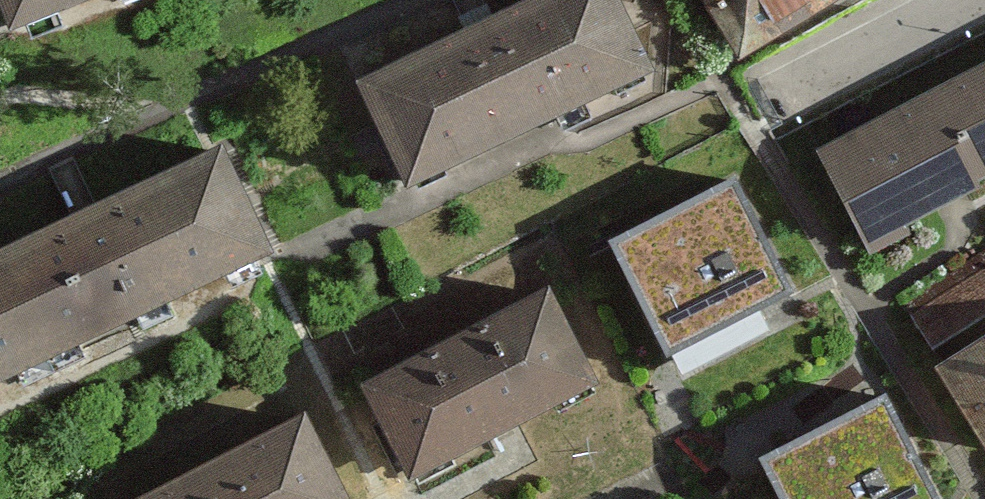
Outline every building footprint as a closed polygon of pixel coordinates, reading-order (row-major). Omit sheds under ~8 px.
[(21,60),(183,0),(0,0),(0,10),(21,60)] [(363,88),(405,182),(649,72),(609,0),(561,0),(363,88)] [(745,83),(863,19),(853,0),(699,0),(745,83)] [(879,280),(984,235),(984,88),(826,155),(879,280)] [(1,259),(56,373),(272,273),(248,222),(218,158),(86,218),(1,259)] [(732,180),(605,243),(665,363),(793,300),(732,180)] [(56,373),(1,259),(0,259),(0,399),(56,373)] [(933,334),(984,311),(980,303),(984,300),(984,270),(918,300),(933,334)] [(559,297),(367,396),(420,498),(464,498),(621,419),(559,297)] [(954,373),(984,423),(984,354),(954,373)] [(759,466),(776,498),(935,498),(886,402),(759,466)] [(182,498),(361,498),(322,426),(182,498)]
